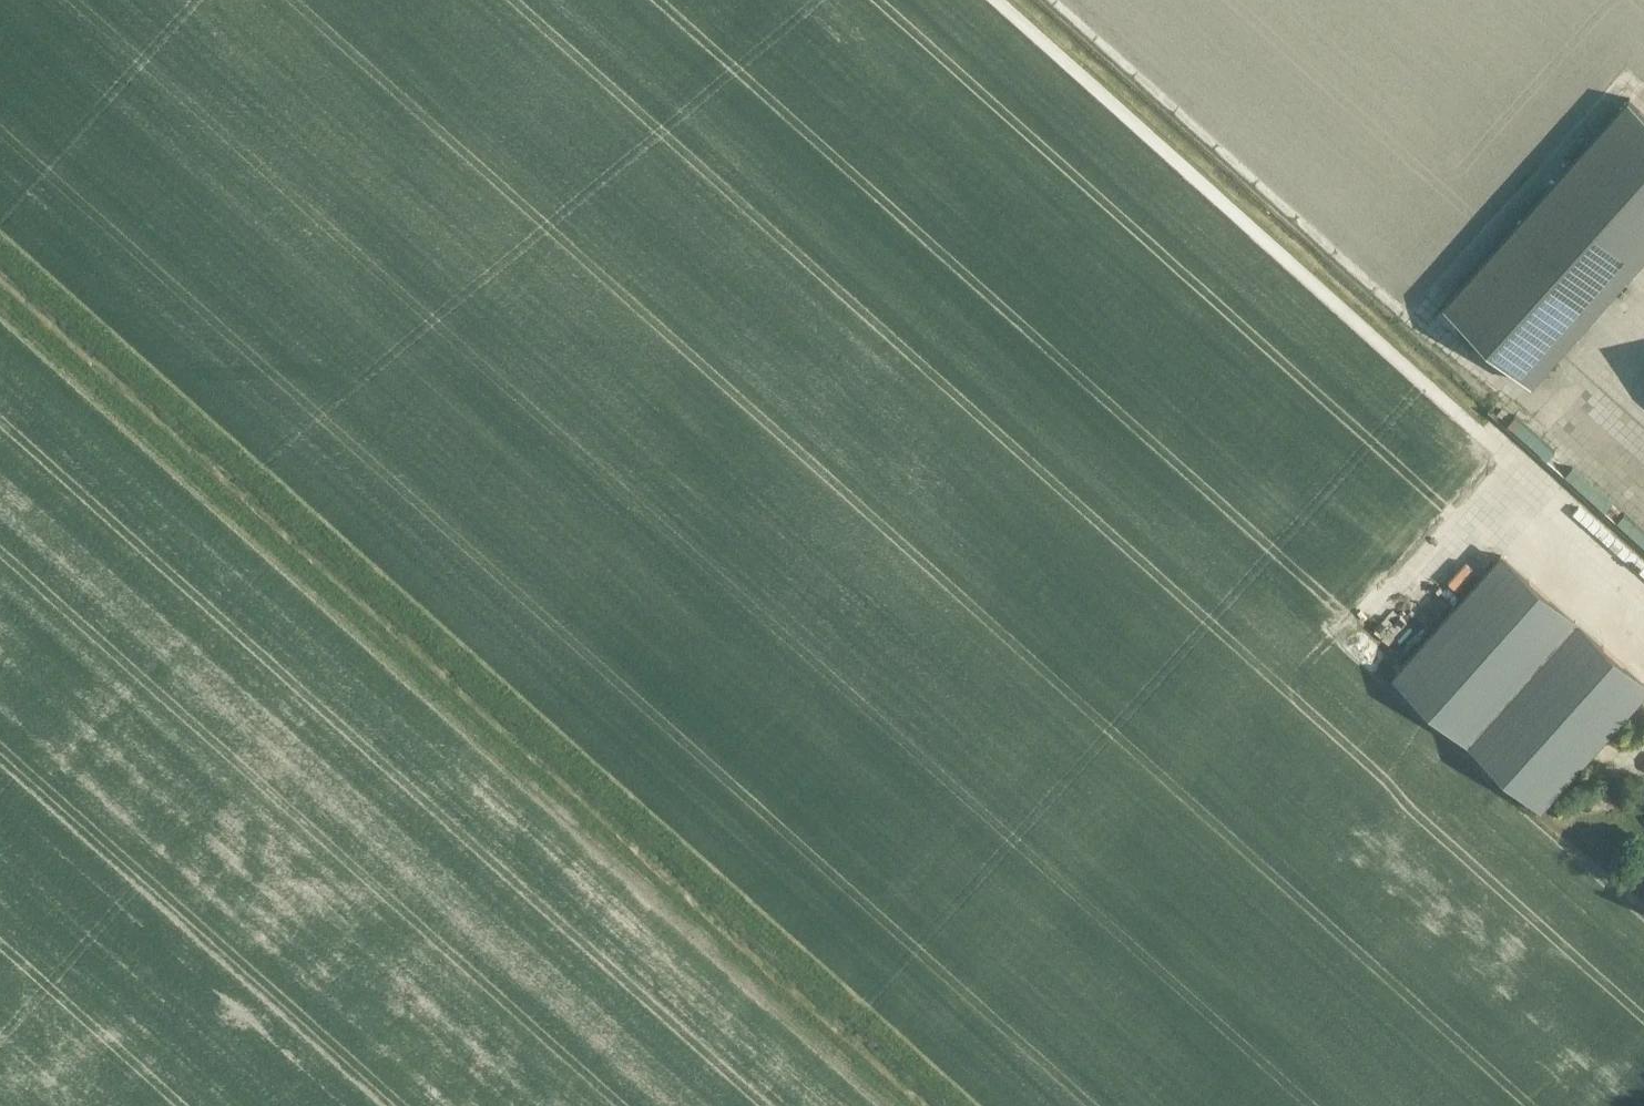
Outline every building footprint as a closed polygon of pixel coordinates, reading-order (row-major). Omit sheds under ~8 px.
[(1643,259),(1643,109),(1629,96),(1445,302),(1534,382),(1643,259)] [(1482,575),(1397,671),(1549,807),(1627,720),(1636,728),(1643,719),(1643,701),(1643,700),(1643,685),(1500,556),(1482,575)] [(1452,578),(1466,590),(1481,572),(1466,560),(1452,578)] [(1427,631),(1436,620),(1428,613),(1419,624),(1427,631)] [(1412,649),(1421,639),(1413,632),(1404,643),(1412,649)]
